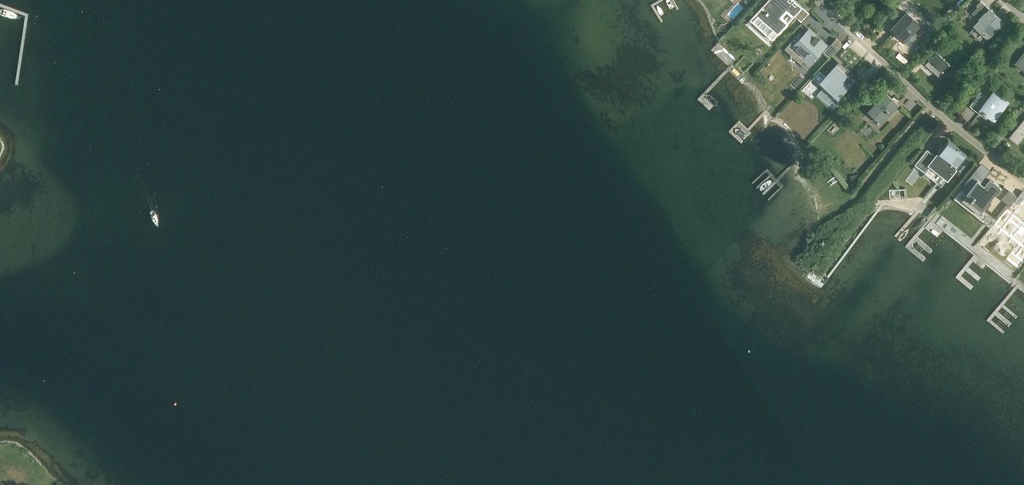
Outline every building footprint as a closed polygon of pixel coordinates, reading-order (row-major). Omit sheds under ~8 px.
[(758,15),(778,34),(785,26),(778,19),(787,8),(801,21),(809,12),(796,0),(772,0),(765,7),(758,15)] [(991,10),(990,11),(989,9),(981,1),(976,6),(978,7),(972,13),(979,20),(980,19),(981,20),(976,26),(988,37),(1003,21),(991,10)] [(886,3),(877,13),(882,17),(891,7),(886,3)] [(951,7),(941,17),(945,21),(955,11),(951,7)] [(906,11),(892,27),(899,34),(901,31),(908,38),(921,25),(906,11)] [(805,29),(800,24),(791,34),(796,39),(805,29)] [(806,56),(811,61),(826,46),(809,29),(797,42),(794,38),(787,46),(789,44),(804,58),(805,57),(806,56)] [(841,44),(836,39),(823,53),(828,58),(841,44)] [(946,43),(942,47),(946,51),(950,46),(946,43)] [(949,63),(937,52),(925,64),(938,76),(949,63)] [(813,78),(838,100),(855,81),(845,72),(848,69),(839,61),(825,76),(820,71),(813,78)] [(1009,101),(994,90),(989,97),(981,91),(970,105),(971,106),(972,106),(981,113),(983,110),(995,119),(1009,101)] [(898,105),(886,93),(872,108),(884,120),(898,105)] [(1021,115),(1023,112),(1020,109),(1013,117),(1015,119),(1020,114),(1021,115)] [(1010,136),(1018,142),(1023,135),(1023,119),(1020,125),(1013,119),(1008,125),(1015,131),(1010,136)] [(926,150),(918,161),(927,168),(925,171),(942,185),(948,177),(966,155),(949,141),(936,158),(926,150)] [(963,186),(957,194),(982,214),(986,210),(991,204),(989,202),(995,194),(997,195),(1002,188),(1001,188),(1001,187),(1000,186),(999,185),(998,184),(997,183),(996,182),(995,181),(994,181),(993,180),(992,180),(991,179),(990,179),(985,185),(981,182),(984,179),(974,171),(963,185),(963,186)] [(1001,199),(1009,205),(1017,196),(1009,189),(1001,199)] [(1006,204),(996,216),(998,217),(1008,205),(1006,204)] [(1023,222),(1012,214),(1006,222),(1017,230),(1014,234),(1023,241),(1023,221),(1023,222)]
